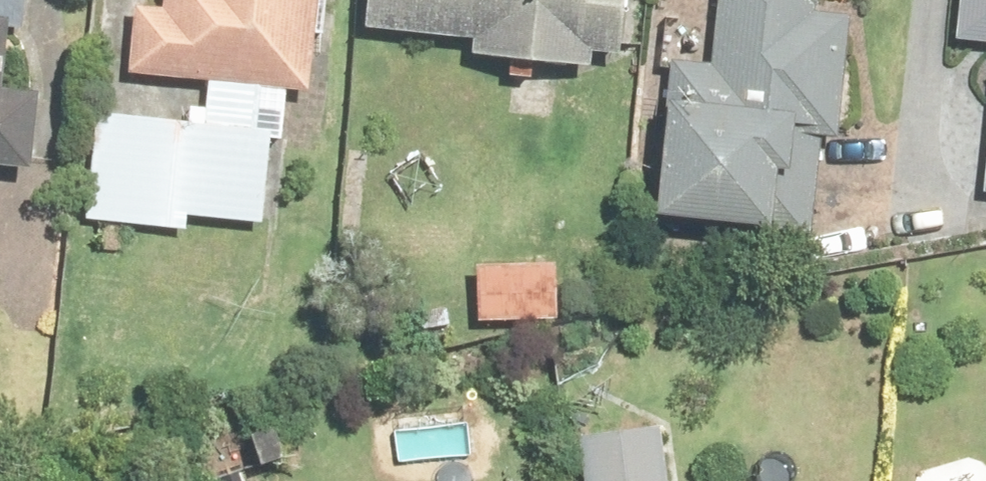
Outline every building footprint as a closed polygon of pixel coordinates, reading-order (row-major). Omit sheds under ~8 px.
[(122,14),(69,7),(55,108),(163,123),(164,119),(238,130),(258,0),(124,0),(122,14)] [(294,68),(543,106),(559,0),(304,0),(294,68)] [(651,106),(594,103),(585,260),(750,270),(758,130),(768,131),(776,0),(657,0),(651,106)] [(885,91),(935,97),(918,237),(985,245),(985,0),(896,0),(885,91)] [(210,162),(211,158),(215,129),(138,123),(135,150),(25,154),(25,260),(194,269),(197,213),(210,162)] [(500,299),(403,295),(400,358),(497,362),(500,299)] [(511,472),(512,480),(594,480),(591,462),(511,472)]
